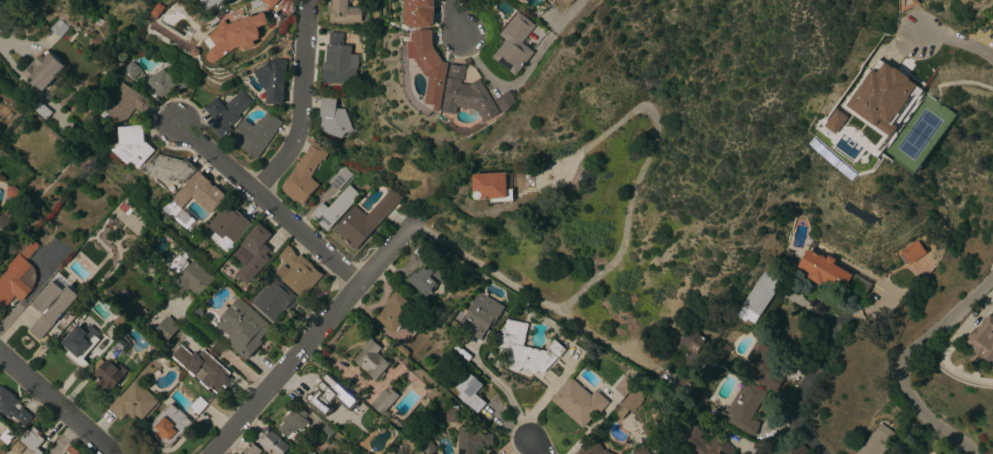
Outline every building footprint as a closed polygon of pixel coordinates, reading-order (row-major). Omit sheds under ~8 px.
[(207,11),(195,0),(222,0),(218,5),(216,3),(211,9),(210,8),(207,11)] [(272,9),(261,0),(279,0),(272,9)] [(287,14),(294,0),(278,0),(274,7),(287,14)] [(331,3),(331,0),(347,0),(347,6),(348,6),(348,7),(360,7),(360,22),(330,22),(330,4),(332,4),(332,3),(331,3)] [(402,1),(402,0),(436,0),(433,27),(425,27),(425,28),(410,29),(410,26),(409,26),(409,25),(404,25),(407,2),(402,1)] [(561,9),(571,0),(554,0),(561,9)] [(900,12),(900,0),(915,0),(919,4),(900,12)] [(241,20),(241,19),(252,15),(252,16),(264,12),(268,24),(258,27),(260,35),(259,36),(260,39),(254,41),(256,45),(244,49),(243,46),(235,48),(220,60),(217,62),(214,63),(211,63),(208,61),(207,59),(207,57),(207,54),(208,52),(211,50),(204,41),(209,37),(208,36),(218,28),(216,26),(223,20),(226,24),(241,20)] [(515,13),(518,12),(535,25),(522,43),(534,52),(516,75),(493,57),(506,40),(500,35),(500,34),(500,31),(515,13)] [(58,18),(68,27),(60,38),(49,29),(58,18)] [(448,63),(441,111),(435,110),(436,105),(427,104),(430,77),(427,76),(416,61),(416,60),(413,60),(412,43),(416,42),(416,41),(411,41),(410,33),(415,33),(415,30),(432,30),(433,45),(434,48),(444,63),(448,63)] [(349,84),(342,84),(342,85),(335,85),(335,84),(331,83),(331,84),(324,84),(324,83),(321,83),(321,63),(324,63),(325,44),(327,45),(327,32),(343,33),(343,45),(351,45),(349,84)] [(22,73),(39,53),(41,55),(46,50),(64,66),(43,91),(22,73)] [(252,72),(269,61),(267,59),(285,60),(283,105),(265,104),(266,93),(252,72)] [(130,61),(141,70),(132,81),(121,72),(130,61)] [(845,105),(871,69),(875,72),(883,62),(893,68),(893,67),(909,78),(908,79),(915,85),(922,90),(917,97),(912,94),(892,124),(897,127),(890,136),(875,126),(845,105)] [(176,64),(190,84),(177,93),(173,88),(159,99),(145,80),(161,68),(164,73),(176,64)] [(479,78),(501,113),(486,122),(478,110),(464,108),(464,107),(459,107),(458,114),(444,112),(448,76),(448,73),(449,73),(450,64),(464,65),(463,67),(465,67),(463,84),(470,84),(479,78)] [(121,82),(152,100),(144,114),(134,108),(125,124),(115,118),(113,123),(101,116),(121,82)] [(228,102),(240,90),(251,102),(238,115),(240,117),(229,127),(231,129),(221,138),(207,122),(212,117),(203,108),(215,97),(216,98),(224,98),(228,102)] [(495,99),(510,90),(517,101),(505,115),(495,99)] [(321,117),(320,117),(321,98),(335,98),(335,109),(344,109),(354,136),(340,137),(321,131),(321,117)] [(33,108),(39,101),(52,113),(45,120),(33,108)] [(823,126),(835,135),(847,117),(834,108),(823,126)] [(257,159),(239,147),(240,145),(229,138),(242,119),(253,126),(258,119),(260,121),(267,111),(282,122),(257,159)] [(119,127),(143,125),(145,141),(155,150),(137,172),(112,150),(120,146),(119,127)] [(319,185),(310,195),(311,196),(303,205),(296,199),(294,201),(282,190),(284,188),(283,187),(287,183),(284,181),(291,173),(292,174),(295,171),(304,155),(305,155),(310,145),(310,146),(313,141),(319,145),(318,146),(326,150),(325,152),(327,153),(323,161),(321,160),(319,164),(318,163),(311,177),(319,185)] [(149,175),(143,168),(155,153),(184,161),(186,159),(197,169),(184,184),(177,178),(173,182),(149,175)] [(337,191),(327,182),(342,166),(352,175),(337,191)] [(199,171),(212,182),(211,184),(214,186),(215,185),(227,196),(212,214),(192,197),(182,208),(178,205),(171,214),(164,209),(172,200),(173,201),(180,193),(199,171)] [(472,174),(506,172),(507,190),(513,189),(513,201),(491,203),(491,199),(481,200),(477,200),(475,198),(474,197),(474,194),(472,174)] [(327,231),(310,216),(322,203),(328,208),(349,185),(360,195),(327,231)] [(390,188),(402,197),(355,251),(346,243),(347,241),(334,230),(355,206),(366,216),(390,188)] [(235,243),(233,242),(226,250),(211,237),(215,232),(208,226),(227,205),(234,211),(236,209),(252,224),(235,243)] [(4,233),(0,229),(0,213),(1,212),(2,213),(7,208),(13,214),(8,219),(10,220),(6,223),(10,227),(4,233)] [(234,255),(241,246),(239,244),(258,222),(272,234),(264,244),(270,249),(266,255),(271,259),(248,285),(236,275),(245,264),(234,255)] [(27,259),(16,250),(28,236),(39,245),(27,259)] [(909,265),(900,252),(916,240),(926,253),(909,265)] [(278,255),(281,253),(280,252),(283,250),(282,248),(288,245),(289,247),(290,246),(291,249),(292,248),(296,255),(297,257),(299,254),(313,266),(312,267),(319,273),(320,272),(323,275),(303,299),(280,280),(282,278),(275,273),(283,264),(278,255)] [(852,275),(842,292),(823,281),(820,285),(806,277),(809,273),(797,267),(807,249),(819,256),(820,255),(826,258),(827,255),(835,260),(833,264),(852,275)] [(436,282),(437,283),(436,284),(437,285),(427,297),(408,280),(415,272),(417,274),(426,264),(422,261),(431,250),(446,263),(442,267),(450,272),(443,283),(438,280),(436,282)] [(4,308),(0,304),(0,292),(0,277),(8,268),(6,266),(18,253),(31,265),(33,267),(35,271),(35,273),(36,276),(35,280),(34,283),(33,286),(34,288),(21,302),(15,296),(4,308)] [(196,261),(198,259),(200,261),(198,263),(215,278),(198,297),(189,288),(187,291),(183,287),(182,288),(180,286),(179,286),(176,284),(176,282),(174,280),(178,276),(179,276),(194,260),(196,261)] [(781,283),(755,323),(747,319),(745,321),(737,316),(744,304),(743,303),(764,271),(781,283)] [(253,304),(254,303),(251,301),(273,276),(296,297),(295,297),(299,300),(290,310),(287,307),(273,322),(253,304)] [(40,340),(28,330),(42,315),(37,310),(37,311),(31,307),(32,306),(31,305),(33,303),(32,303),(51,280),(63,290),(67,286),(78,296),(40,340)] [(403,322),(404,323),(401,327),(397,331),(396,330),(393,333),(375,318),(389,302),(387,300),(395,291),(415,308),(403,322)] [(470,308),(469,308),(476,296),(477,296),(479,292),(504,307),(492,328),(490,326),(487,331),(486,331),(480,340),(459,327),(470,308)] [(271,327),(259,341),(262,343),(247,360),(231,346),(232,344),(227,340),(230,337),(217,325),(222,319),(220,318),(238,297),(271,327)] [(992,332),(992,333),(992,367),(991,366),(990,364),(990,362),(984,358),(983,359),(973,351),(975,348),(968,342),(971,338),(969,336),(976,327),(978,329),(990,314),(992,316),(992,330),(992,332)] [(164,345),(152,334),(167,316),(180,327),(164,345)] [(518,373),(506,367),(509,351),(494,348),(497,333),(500,334),(501,330),(504,330),(506,319),(527,324),(523,346),(545,351),(553,343),(552,342),(554,339),(566,350),(558,359),(557,358),(542,375),(538,371),(536,374),(523,368),(519,370),(518,373)] [(83,358),(89,364),(83,372),(64,355),(67,351),(61,345),(62,344),(61,343),(77,325),(84,331),(90,325),(100,334),(97,337),(99,340),(83,358)] [(689,350),(688,349),(688,348),(680,343),(689,327),(699,333),(698,334),(706,339),(705,340),(710,343),(696,368),(692,367),(691,370),(683,366),(685,362),(683,361),(689,350)] [(390,364),(383,372),(385,373),(381,377),(379,376),(375,380),(353,360),(363,349),(360,347),(369,337),(381,348),(377,353),(390,364)] [(757,337),(765,341),(763,344),(768,347),(770,345),(777,349),(772,359),(778,363),(773,373),(783,378),(776,392),(762,384),(763,384),(747,375),(754,363),(745,359),(757,337)] [(171,356),(180,345),(191,355),(194,352),(198,355),(203,350),(230,374),(228,376),(231,379),(225,387),(223,385),(216,393),(210,387),(208,389),(199,381),(201,379),(196,375),(194,377),(171,356)] [(106,359),(124,375),(108,393),(100,386),(103,382),(93,374),(106,359)] [(358,401),(349,411),(336,399),(326,410),(317,401),(312,407),(302,398),(311,388),(310,387),(314,382),(316,383),(326,372),(358,401)] [(458,396),(461,393),(456,388),(469,373),(483,385),(480,388),(483,390),(479,394),(477,391),(475,394),(486,403),(477,413),(458,396)] [(622,374),(624,376),(625,375),(635,384),(624,397),(623,397),(622,399),(612,390),(614,388),(611,386),(622,374)] [(550,399),(570,377),(572,379),(575,375),(594,392),(595,390),(609,402),(599,414),(597,412),(582,428),(550,399)] [(680,375),(692,382),(684,396),(672,389),(680,375)] [(763,391),(763,390),(767,392),(750,419),(760,422),(755,437),(747,434),(722,420),(745,378),(749,380),(748,381),(763,391)] [(134,380),(158,401),(141,420),(135,416),(133,419),(127,413),(122,419),(119,416),(118,417),(107,408),(118,396),(119,397),(134,380)] [(10,419),(0,410),(0,387),(1,386),(7,391),(8,390),(15,396),(14,397),(18,401),(13,407),(18,411),(21,407),(33,417),(24,426),(13,416),(10,419)] [(632,412),(630,410),(627,411),(628,411),(621,420),(611,412),(619,403),(620,404),(635,386),(643,392),(642,400),(632,412)] [(382,415),(370,405),(384,389),(386,390),(389,387),(399,396),(382,415)] [(188,407),(199,396),(208,404),(198,415),(188,407)] [(154,421),(153,420),(163,408),(165,409),(170,403),(177,410),(178,409),(186,416),(186,417),(193,423),(180,437),(179,436),(169,448),(161,440),(162,439),(157,435),(156,436),(148,429),(154,421)] [(446,408),(452,408),(452,405),(457,405),(457,422),(446,422),(446,408)] [(293,409),(297,413),(301,409),(307,414),(303,418),(309,423),(308,424),(309,425),(307,427),(306,426),(303,428),(304,429),(303,431),(300,431),(298,430),(296,431),(297,432),(296,434),(299,437),(295,442),(290,437),(288,439),(284,436),(283,436),(281,434),(282,434),(277,429),(280,426),(279,426),(283,422),(285,421),(283,419),(286,416),(286,414),(286,412),(287,411),(288,410),(290,410),(292,410),(293,409)] [(897,435),(882,453),(858,453),(857,452),(873,431),(874,432),(880,423),(897,435)] [(335,432),(327,441),(318,433),(326,424),(335,432)] [(734,451),(731,453),(718,453),(716,452),(714,453),(693,453),(679,440),(694,424),(703,433),(700,436),(707,443),(709,441),(710,441),(717,435),(734,451)] [(43,453),(42,453),(34,453),(18,440),(24,433),(25,433),(25,432),(26,432),(27,432),(28,432),(33,426),(41,434),(40,435),(44,440),(37,448),(43,453)] [(290,447),(284,453),(277,453),(271,449),(269,452),(255,440),(267,426),(290,447)] [(7,445),(0,440),(0,436),(7,429),(15,436),(7,445)] [(479,449),(479,453),(458,453),(459,429),(479,430),(479,434),(493,434),(493,450),(479,449)] [(262,451),(259,453),(240,453),(250,441),(262,451)] [(607,452),(612,453),(574,453),(593,444),(596,443),(598,443),(600,444),(603,451),(606,450),(607,452)] [(80,451),(83,453),(68,453),(66,452),(67,451),(66,450),(71,445),(79,452),(80,451)] [(645,445),(650,453),(632,453),(631,452),(645,445)]
